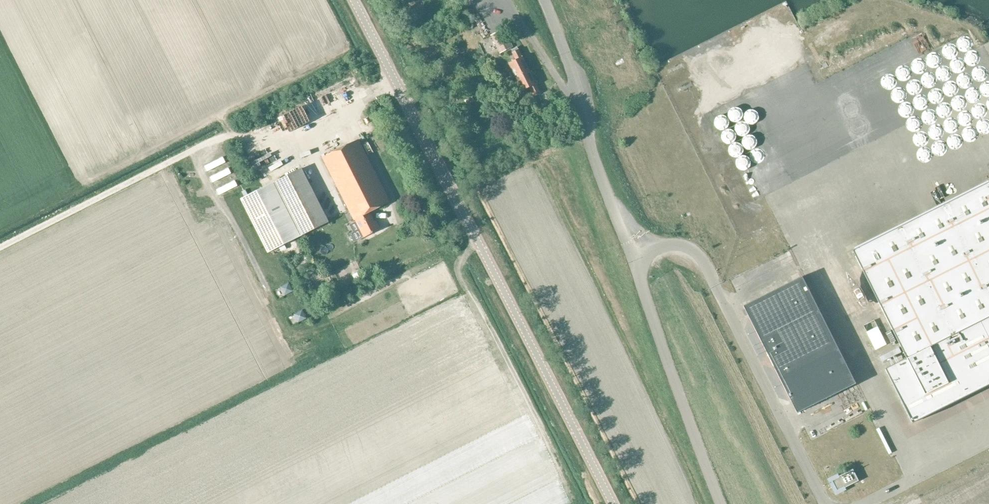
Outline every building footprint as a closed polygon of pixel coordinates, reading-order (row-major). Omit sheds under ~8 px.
[(511,48),(508,41),(502,30),(491,36),(500,54),(511,48)] [(516,77),(529,70),(518,49),(517,49),(516,47),(511,49),(516,59),(509,63),(512,68),(508,70),(512,78),(515,76),(516,77)] [(529,70),(516,77),(522,90),(529,86),(533,94),(539,91),(529,70)] [(548,109),(549,112),(557,107),(548,91),(538,96),(544,107),(546,106),(548,109)] [(375,222),(369,211),(389,201),(358,140),(322,158),(354,221),(356,220),(365,237),(380,229),(376,222),(375,222)] [(223,157),(204,166),(207,172),(226,163),(223,157)] [(231,173),(229,168),(210,178),(213,183),(231,173)] [(280,251),(284,249),(283,246),(329,222),(302,168),(240,199),(267,253),(278,248),(280,251)] [(235,181),(216,190),(219,195),(238,186),(235,181)] [(988,183),(853,251),(906,358),(885,369),(912,424),(988,385),(988,183)] [(856,384),(816,304),(802,276),(743,306),(797,413),(856,384)] [(289,283),(280,287),(285,296),(293,292),(289,283)] [(268,288),(271,297),(277,295),(274,286),(268,288)] [(302,310),(293,314),(298,323),(306,319),(302,310)] [(288,312),(282,315),(285,323),(291,321),(288,312)] [(853,469),(830,480),(836,492),(859,481),(853,469)]
